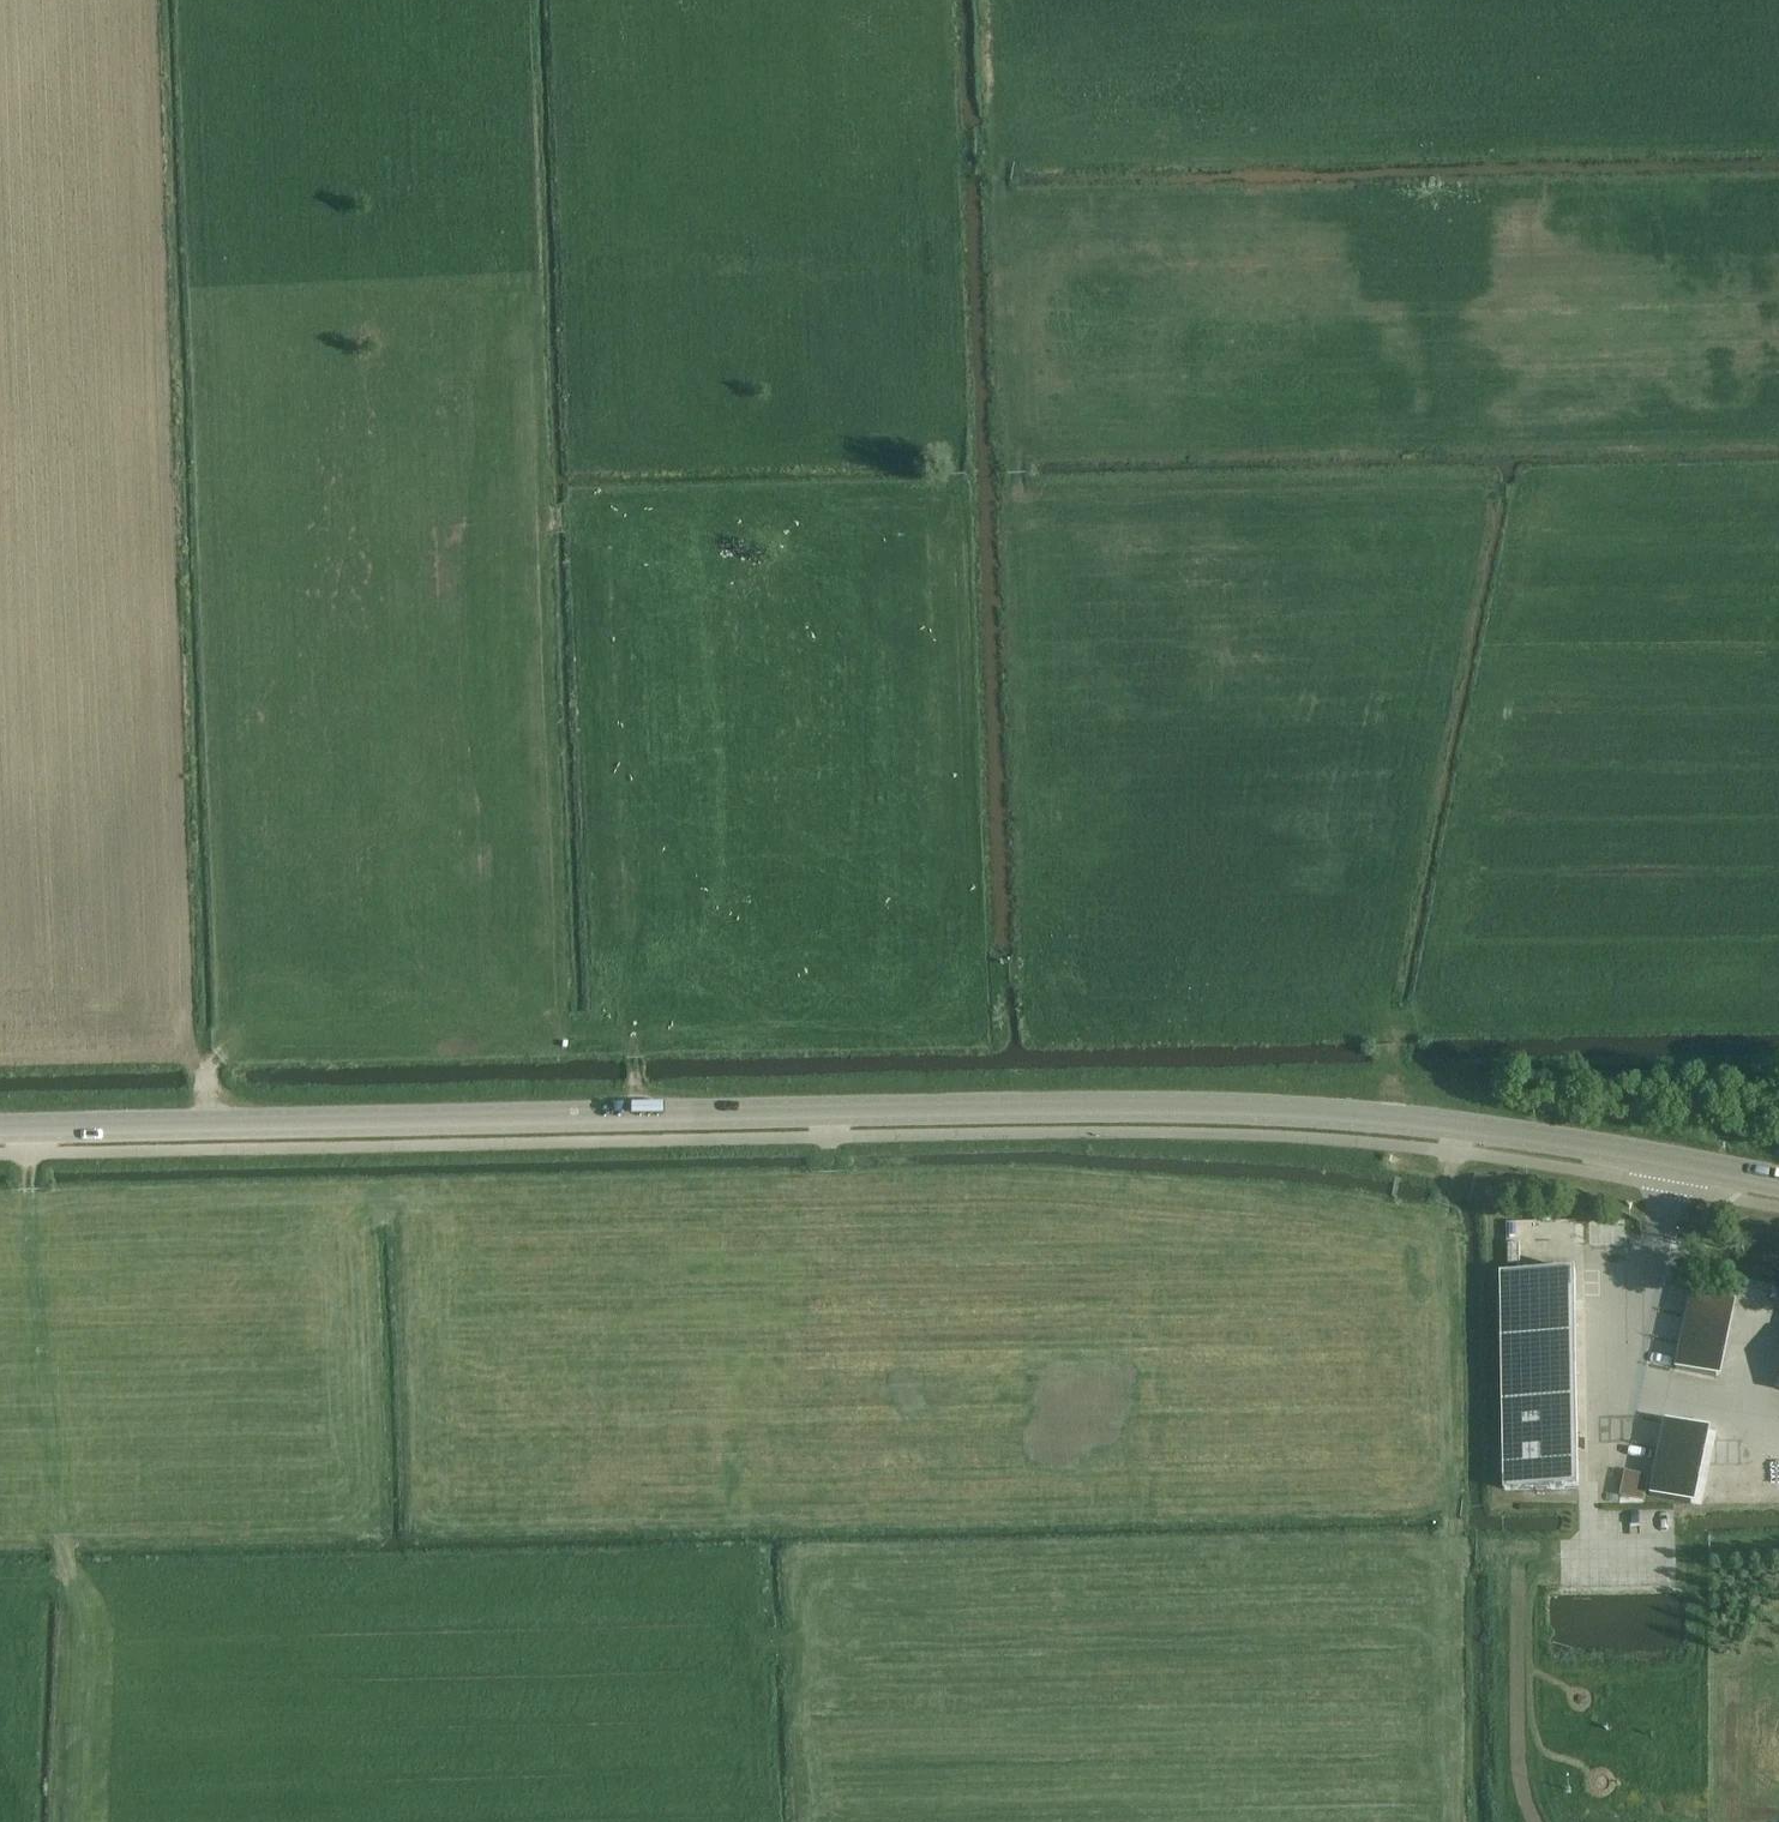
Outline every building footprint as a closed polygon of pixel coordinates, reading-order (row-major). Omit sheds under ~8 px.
[(1576,1487),(1573,1272),(1499,1273),(1502,1488),(1576,1487)] [(1692,1292),(1677,1369),(1709,1376),(1724,1299),(1692,1292)] [(1624,1470),(1620,1496),(1645,1500),(1649,1474),(1624,1470)] [(1689,1505),(1778,1503),(1778,1477),(1689,1478),(1689,1505)]
